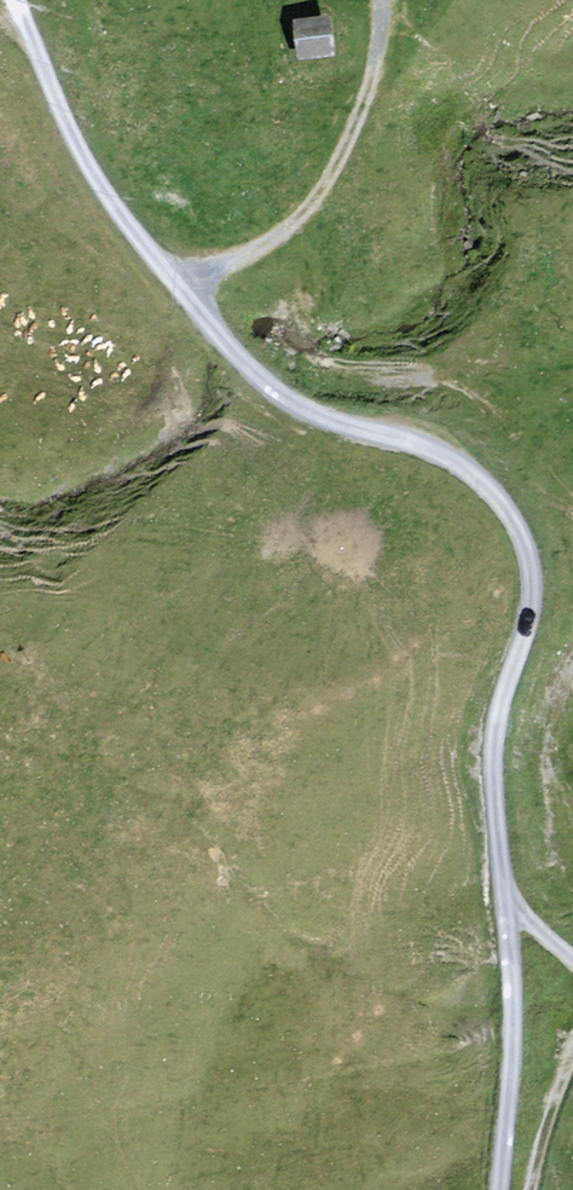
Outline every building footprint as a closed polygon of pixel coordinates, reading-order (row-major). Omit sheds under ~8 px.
[(332,53),(327,17),(296,22),(301,57),(332,53)]
